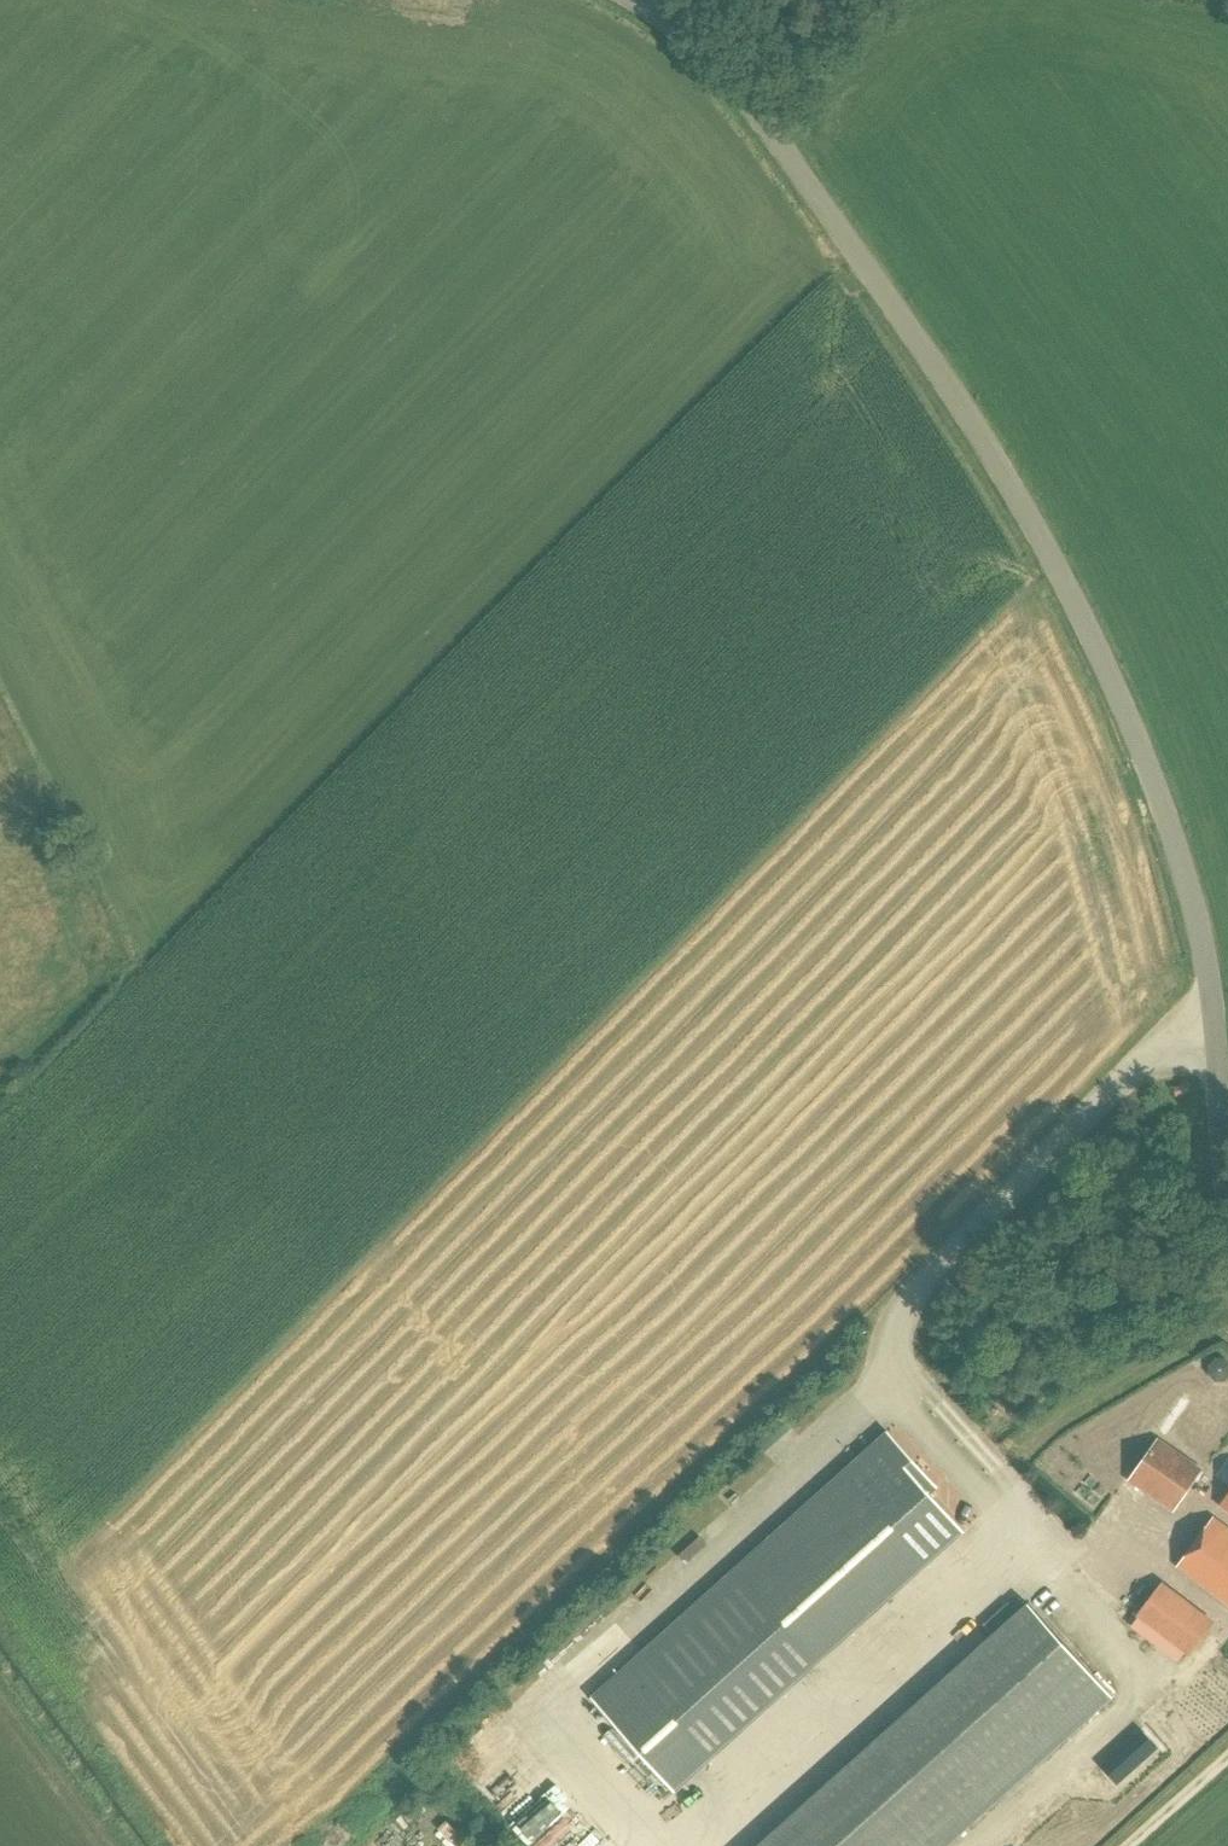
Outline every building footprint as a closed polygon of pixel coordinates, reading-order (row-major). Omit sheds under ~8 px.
[(676,1792),(966,1531),(932,1493),(939,1487),(889,1430),(591,1698),(676,1792)] [(1173,1511),(1202,1469),(1158,1438),(1129,1480),(1173,1511)] [(1213,1515),(1176,1566),(1227,1606),(1227,1526),(1213,1515)] [(1142,1610),(1197,1653),(1224,1619),(1168,1576),(1142,1610)] [(1112,1696),(1028,1603),(758,1845),(946,1845),(1112,1696)]
